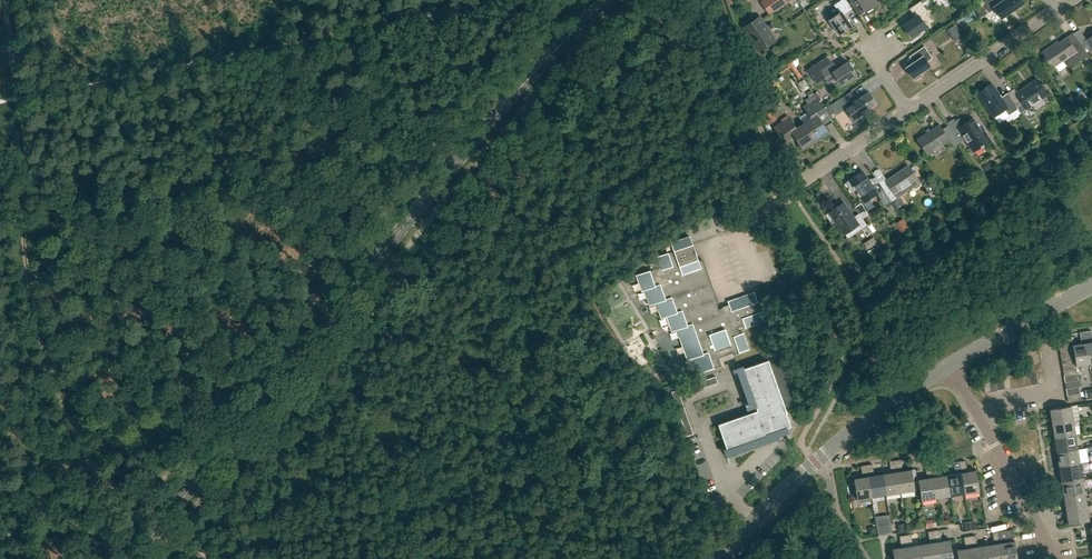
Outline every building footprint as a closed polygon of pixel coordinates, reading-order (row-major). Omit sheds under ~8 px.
[(851,9),(845,0),(841,0),(834,5),(839,13),(829,20),(839,35),(851,26),(843,14),(845,13),(846,13),(851,9)] [(865,12),(878,3),(876,0),(857,0),(865,12)] [(982,2),(989,12),(994,9),(1001,18),(1023,3),(1021,0),(985,0),(982,2)] [(919,16),(927,11),(921,1),(909,9),(913,14),(915,16),(903,25),(911,37),(926,27),(919,16)] [(981,18),(987,13),(982,5),(975,9),(981,18)] [(775,40),(760,16),(743,28),(759,51),(775,40)] [(949,29),(951,33),(957,29),(954,25),(949,29)] [(1089,56),(1079,40),(1073,44),(1068,37),(1047,52),(1056,65),(1064,60),(1070,69),(1089,56)] [(932,58),(931,56),(925,47),(924,46),(912,54),(916,60),(906,67),(913,78),(914,78),(915,80),(921,75),(920,73),(930,67),(927,62),(932,58)] [(822,79),(823,80),(825,78),(828,83),(836,77),(841,85),(857,74),(848,61),(835,70),(831,63),(826,56),(807,70),(815,82),(816,84),(822,79)] [(1007,93),(1008,96),(1016,107),(1022,103),(1026,109),(1048,94),(1037,78),(1016,93),(1014,89),(1007,93)] [(1016,107),(1008,96),(1001,100),(998,96),(999,95),(992,84),(977,93),(993,117),(1004,109),(1008,115),(1017,109),(1016,107)] [(856,100),(854,98),(856,96),(852,91),(842,98),(848,107),(846,109),(854,120),(863,114),(862,112),(876,103),(868,91),(856,100)] [(799,117),(804,123),(814,138),(818,135),(819,137),(829,131),(825,126),(824,127),(816,115),(815,113),(817,112),(818,114),(824,110),(816,98),(811,92),(807,95),(809,97),(805,100),(807,104),(803,106),(807,112),(799,117)] [(956,137),(960,143),(965,139),(973,150),(979,145),(980,147),(990,140),(984,132),(982,133),(972,118),(958,127),(953,120),(947,124),(949,128),(956,137)] [(814,138),(804,123),(796,128),(791,120),(784,124),(782,122),(774,127),(782,139),(790,133),(789,131),(791,130),(792,131),(791,132),(799,143),(797,144),(801,150),(811,143),(810,141),(814,138)] [(917,140),(927,154),(949,139),(939,125),(917,140)] [(954,147),(959,143),(960,143),(956,137),(950,141),(954,147)] [(983,166),(986,172),(994,167),(991,162),(983,166)] [(879,182),(891,201),(896,208),(903,204),(898,197),(912,188),(913,188),(916,189),(920,186),(920,183),(908,166),(887,180),(885,178),(879,182)] [(877,193),(885,205),(891,201),(879,182),(875,177),(869,181),(862,171),(849,180),(845,183),(852,192),(856,190),(864,202),(877,193)] [(832,223),(835,221),(846,238),(861,229),(867,237),(872,233),(859,213),(854,217),(844,202),(829,212),(826,215),(832,223)] [(721,208),(713,211),(717,222),(725,219),(721,208)] [(725,219),(717,222),(719,228),(727,225),(725,219)] [(729,305),(717,309),(714,296),(712,288),(705,290),(701,279),(707,277),(702,260),(698,261),(690,237),(671,243),(674,251),(655,258),(658,268),(636,275),(642,291),(644,290),(650,305),(656,303),(661,318),(666,317),(672,332),(677,330),(687,360),(692,358),(698,373),(721,365),(717,356),(732,351),(733,354),(749,349),(743,333),(740,334),(738,327),(745,325),(746,328),(764,321),(754,292),(728,302),(729,305)] [(1076,366),(1090,364),(1085,331),(1080,332),(1081,339),(1084,339),(1085,343),(1072,345),(1073,347),(1074,354),(1075,360),(1076,366)] [(1058,342),(1072,340),(1070,334),(1057,336),(1058,342)] [(1073,347),(1072,345),(1072,340),(1058,342),(1060,349),(1073,347)] [(1061,356),(1074,354),(1073,347),(1060,349),(1061,356)] [(1027,358),(1040,356),(1039,350),(1026,352),(1027,358)] [(1062,362),(1075,360),(1074,354),(1061,356),(1062,362)] [(1028,365),(1041,363),(1040,356),(1027,358),(1028,365)] [(757,410),(718,424),(723,438),(727,450),(767,436),(766,435),(771,433),(791,426),(786,413),(787,412),(768,360),(742,369),(757,410)] [(1076,367),(1076,366),(1075,360),(1062,362),(1063,369),(1076,367)] [(1029,372),(1035,371),(1042,370),(1041,363),(1028,365),(1029,372)] [(1064,376),(1077,373),(1076,367),(1063,369),(1064,376)] [(1035,371),(1038,384),(1044,383),(1042,370),(1035,371)] [(1031,385),(1038,384),(1035,371),(1029,372),(1031,385)] [(1024,386),(1031,385),(1029,372),(1022,373),(1024,386)] [(1018,387),(1024,386),(1022,373),(1016,374),(1018,387)] [(1065,382),(1078,380),(1077,373),(1064,376),(1065,382)] [(1011,388),(1018,387),(1016,374),(1009,375),(1011,388)] [(1005,389),(1011,388),(1009,375),(1002,376),(1005,389)] [(998,390),(1005,389),(1002,376),(996,377),(998,390)] [(991,391),(998,390),(996,377),(989,378),(991,391)] [(985,393),(991,391),(989,378),(982,379),(985,393)] [(1066,389),(1079,387),(1078,380),(1065,382),(1066,389)] [(1067,395),(1080,393),(1079,387),(1066,389),(1067,395)] [(680,396),(672,392),(675,403),(682,400),(680,396)] [(1080,393),(1067,395),(1068,402),(1081,400),(1080,393)] [(1077,405),(1049,409),(1052,424),(1073,420),(1079,419),(1077,405)] [(1054,438),(1076,435),(1073,420),(1052,424),(1054,438)] [(1056,452),(1078,449),(1076,435),(1054,438),(1056,452)] [(1059,467),(1080,463),(1078,449),(1056,452),(1059,467)] [(901,466),(901,460),(895,461),(900,493),(915,490),(920,489),(918,480),(913,481),(911,469),(900,471),(899,466),(901,466)] [(959,461),(965,494),(979,491),(976,470),(964,472),(963,468),(966,467),(965,460),(959,461)] [(886,495),(900,493),(895,461),(890,461),(891,467),(894,467),(894,472),(883,474),(886,495)] [(950,496),(965,494),(959,461),(954,462),(955,469),(958,468),(959,473),(947,475),(950,496)] [(1061,481),(1082,478),(1080,463),(1059,467),(1061,481)] [(886,495),(883,474),(871,475),(870,471),(873,470),(872,464),(867,465),(872,497),(886,495)] [(857,500),(872,497),(867,465),(861,466),(862,472),(865,471),(866,476),(854,478),(857,500)] [(950,496),(947,475),(935,477),(934,472),(937,472),(936,465),(931,466),(936,498),(950,496)] [(921,500),(936,498),(931,466),(926,466),(927,473),(930,473),(930,477),(918,479),(918,480),(920,489),(921,500)] [(1063,495),(1085,492),(1082,478),(1061,481),(1063,495)] [(1066,510),(1087,506),(1085,492),(1063,495),(1066,510)] [(1087,506),(1066,510),(1068,524),(1089,521),(1087,506)] [(1002,558),(1017,558),(1014,541),(1005,542),(1005,540),(1014,538),(1012,529),(998,532),(1002,558)] [(957,550),(952,551),(950,540),(938,542),(937,537),(940,537),(939,530),(934,531),(938,558),(958,558),(957,550)] [(934,531),(928,531),(930,539),(933,538),(933,543),(921,544),(923,558),(938,558),(934,531)] [(998,532),(993,533),(994,540),(997,539),(997,544),(986,545),(988,558),(1002,558),(998,532)] [(921,544),(909,546),(909,542),(912,542),(910,534),(905,535),(909,558),(923,558),(921,544)] [(905,535),(900,536),(901,543),(904,543),(904,547),(892,549),(894,558),(909,558),(905,535)] [(969,536),(964,537),(965,544),(968,544),(969,548),(957,550),(958,558),(973,558),(969,536)] [(986,545),(974,547),(973,543),(976,543),(975,536),(969,536),(973,558),(988,558),(986,545)]
